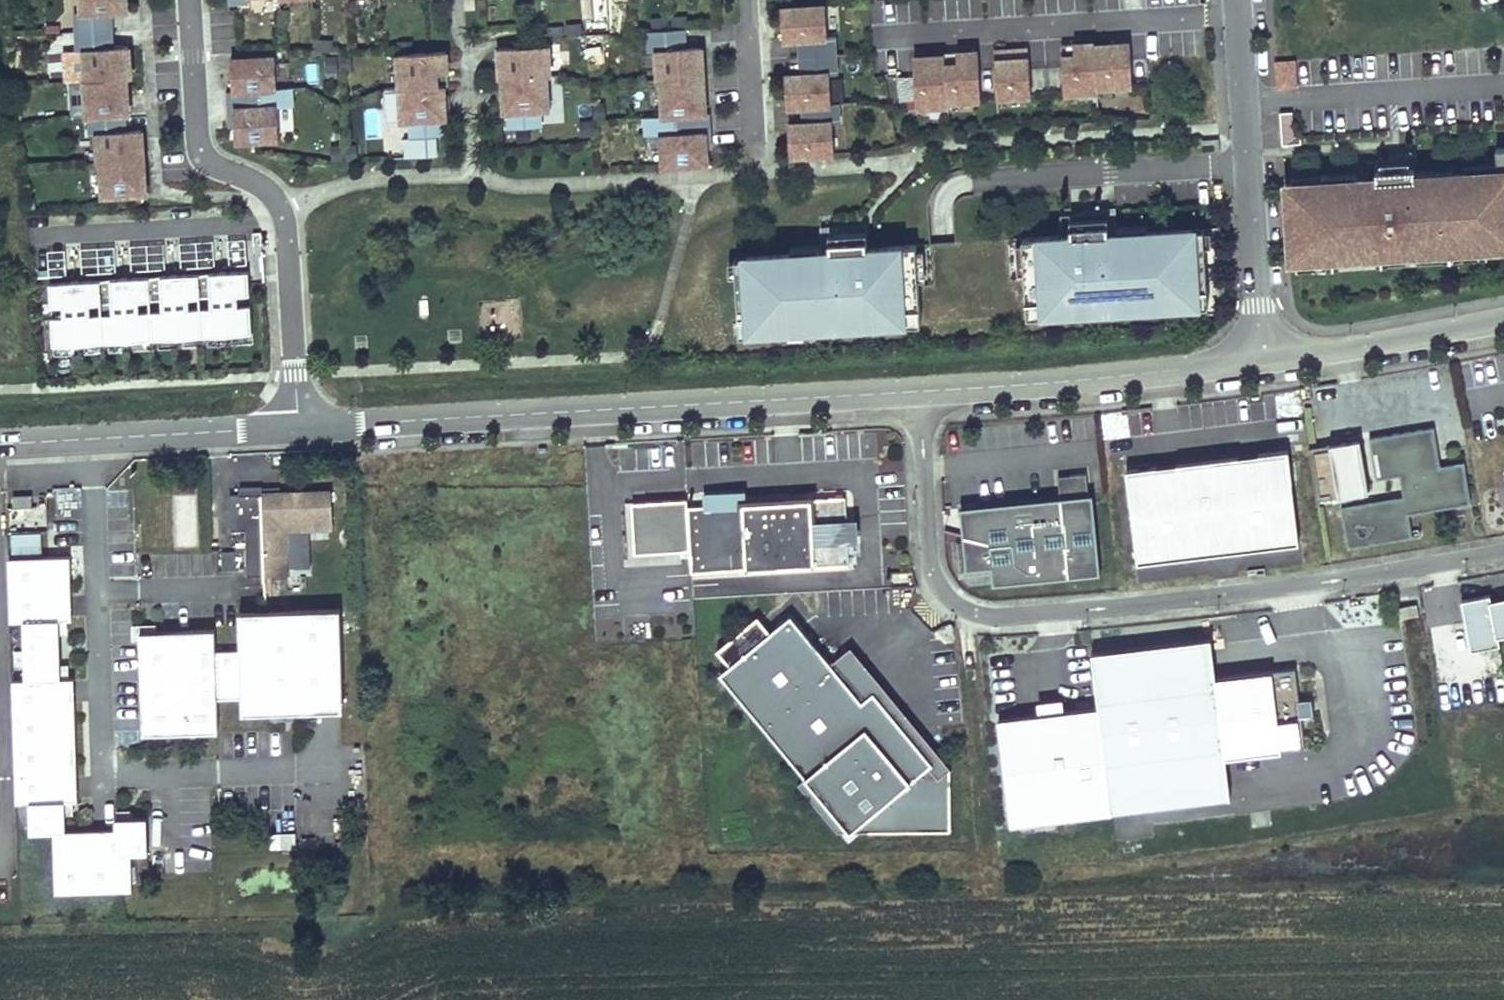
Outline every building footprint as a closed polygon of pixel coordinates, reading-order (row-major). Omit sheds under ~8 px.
[(108,14),(126,13),(125,0),(80,0),(80,14),(74,15),(75,35),(110,33),(108,14)] [(463,10),(475,10),(474,0),(463,0),(463,10)] [(824,4),(779,7),(782,45),(796,44),(797,57),(836,55),(835,36),(826,37),(824,4)] [(681,29),(648,32),(649,52),(654,52),(657,81),(660,81),(694,79),(702,79),(700,47),(698,28),(681,29)] [(75,35),(76,55),(81,54),(82,84),(125,81),(130,81),(128,49),(111,50),(110,33),(75,35)] [(587,38),(587,47),(602,46),(601,37),(587,38)] [(397,43),(398,52),(412,51),(412,42),(397,43)] [(1093,42),(1060,43),(1063,97),(1096,95),(1096,90),(1093,44),(1093,42)] [(1129,50),(1128,42),(1115,43),(1115,51),(1129,50)] [(1115,51),(1115,43),(1093,44),(1096,90),(1131,89),(1129,50),(1115,51)] [(547,46),(498,49),(500,80),(502,80),(545,77),(544,60),(548,60),(547,46)] [(1027,49),(992,51),(995,101),(1030,99),(1027,49)] [(976,50),(942,52),(943,54),(946,105),(979,103),(976,50)] [(445,51),(397,54),(400,88),(443,85),(448,85),(447,71),(446,71),(445,51)] [(943,54),(911,56),(915,111),(927,110),(927,107),(946,105),(943,54)] [(797,57),(798,73),(783,74),(785,112),(800,111),(800,106),(830,105),(828,75),(837,74),(836,55),(797,57)] [(274,57),(229,60),(231,91),(275,88),(274,57)] [(336,57),(326,58),(327,72),(337,71),(336,57)] [(1294,61),(1274,62),(1275,90),(1296,89),(1294,61)] [(509,112),(510,130),(539,128),(538,110),(547,110),(545,77),(502,80),(504,112),(509,112)] [(694,79),(660,81),(662,116),(704,114),(703,92),(695,93),(694,79)] [(703,92),(702,79),(694,79),(695,93),(703,92)] [(82,84),(81,84),(83,119),(86,119),(120,117),(119,103),(127,103),(125,81),(82,84)] [(400,88),(402,120),(411,119),(412,137),(406,138),(407,157),(436,155),(435,135),(441,135),(440,117),(444,117),(443,85),(400,88)] [(234,141),(278,138),(276,107),(290,106),(289,87),(275,88),(231,91),(227,91),(228,110),(232,110),(233,127),(234,141)] [(400,88),(387,88),(389,120),(402,120),(400,88)] [(128,116),(127,103),(119,103),(120,117),(123,117),(128,116)] [(593,104),(594,118),(603,118),(602,104),(593,104)] [(801,122),(786,123),(788,159),(833,156),(831,123),(840,123),(839,104),(830,105),(800,106),(800,111),(801,122)] [(644,118),(645,137),(660,136),(662,166),(705,164),(703,133),(707,133),(706,114),(704,114),(662,116),(644,118)] [(86,119),(87,139),(91,139),(93,168),(95,168),(143,165),(141,133),(124,134),(123,117),(120,117),(86,119)] [(332,146),(333,160),(342,160),(341,145),(332,146)] [(345,146),(346,160),(356,159),(355,145),(345,146)] [(1283,185),(1287,259),(1292,258),(1482,247),(1503,246),(1503,148),(1491,149),(1491,164),(1492,172),(1460,174),(1447,175),(1447,177),(1411,179),(1411,177),(1389,178),(1388,160),(1362,162),(1363,180),(1352,180),(1287,184),(1283,185)] [(1411,171),(1410,159),(1388,160),(1389,178),(1411,177),(1411,179),(1447,177),(1447,175),(1446,169),(1411,171)] [(1491,164),(1460,166),(1460,174),(1492,172),(1491,164)] [(95,168),(97,200),(145,197),(143,165),(95,168)] [(1351,173),(1287,177),(1287,184),(1352,180),(1351,173)] [(1114,232),(1112,210),(1092,211),(1093,233),(1114,232)] [(1198,247),(1197,228),(1114,232),(1093,233),(1092,211),(1065,213),(1066,234),(1027,236),(1031,315),(1062,313),(1063,313),(1063,308),(1179,302),(1179,307),(1180,307),(1213,305),(1209,246),(1198,247)] [(1209,246),(1208,227),(1197,228),(1198,247),(1209,246)] [(871,247),(870,229),(851,230),(823,231),(824,250),(871,247)] [(918,245),(871,247),(824,250),(748,253),(749,273),(738,273),(741,332),(774,330),(775,330),(775,325),(890,319),(890,325),(891,325),(922,323),(918,245)] [(1292,258),(1292,268),(1483,256),(1482,247),(1292,258)] [(254,335),(250,273),(50,285),(53,347),(254,335)] [(1062,313),(1063,321),(1181,315),(1180,307),(1179,307),(1179,302),(1063,308),(1063,313),(1062,313)] [(774,330),(775,339),(891,333),(891,325),(890,325),(890,319),(775,325),(775,330),(774,330)] [(1437,425),(1373,437),(1380,478),(1399,475),(1403,495),(1341,507),(1349,548),(1413,536),(1409,513),(1471,501),(1463,460),(1444,464),(1437,425)] [(1363,493),(1362,439),(1314,440),(1315,481),(1332,481),(1332,494),(1363,493)] [(1291,447),(1130,466),(1141,559),(1302,541),(1291,447)] [(1061,495),(986,503),(979,536),(963,531),(967,567),(992,565),(993,582),(1102,572),(1094,492),(1089,492),(1087,471),(1059,474),(1061,495)] [(238,496),(228,497),(229,532),(244,531),(245,554),(246,577),(263,577),(286,576),(284,530),(331,528),(329,492),(260,495),(260,488),(238,490),(238,496)] [(748,490),(705,492),(706,505),(710,505),(710,498),(733,496),(734,504),(749,503),(748,490)] [(31,496),(12,497),(13,507),(31,506),(31,496)] [(687,500),(633,503),(635,550),(692,547),(693,572),(851,563),(850,545),(857,544),(856,529),(849,530),(849,522),(848,498),(749,503),(734,504),(733,496),(710,498),(710,505),(706,505),(688,506),(687,500)] [(986,503),(961,505),(963,531),(979,536),(986,503)] [(11,551),(42,551),(42,530),(11,530),(11,551)] [(72,620),(69,557),(8,560),(11,623),(24,622),(26,682),(13,682),(18,804),(31,804),(32,834),(55,833),(57,894),(134,891),(132,854),(149,854),(148,819),(117,820),(118,830),(67,833),(66,803),(79,802),(74,680),(61,680),(59,620),(72,620)] [(1462,597),(1471,647),(1500,641),(1499,633),(1503,632),(1503,594),(1492,596),(1491,592),(1462,597)] [(1415,602),(1397,605),(1399,615),(1417,612),(1415,602)] [(213,632),(138,635),(142,737),(218,733),(216,701),(241,700),(242,716),(343,710),(338,610),(264,613),(237,615),(239,652),(214,654),(213,632)] [(834,661),(794,613),(774,630),(761,614),(720,648),(733,664),(722,672),(808,776),(853,831),(866,826),(872,830),(954,830),(953,766),(940,766),(877,690),(865,699),(834,661)] [(1214,636),(1095,651),(1102,708),(1001,720),(1011,821),(1232,795),(1227,755),(1307,746),(1303,715),(1315,713),(1313,696),(1301,698),(1297,666),(1218,676),(1214,636)] [(953,766),(854,645),(834,661),(865,699),(877,690),(940,766),(953,766)] [(808,776),(800,783),(839,830),(853,831),(808,776)] [(272,830),(272,845),(296,846),(296,831),(272,830)]
